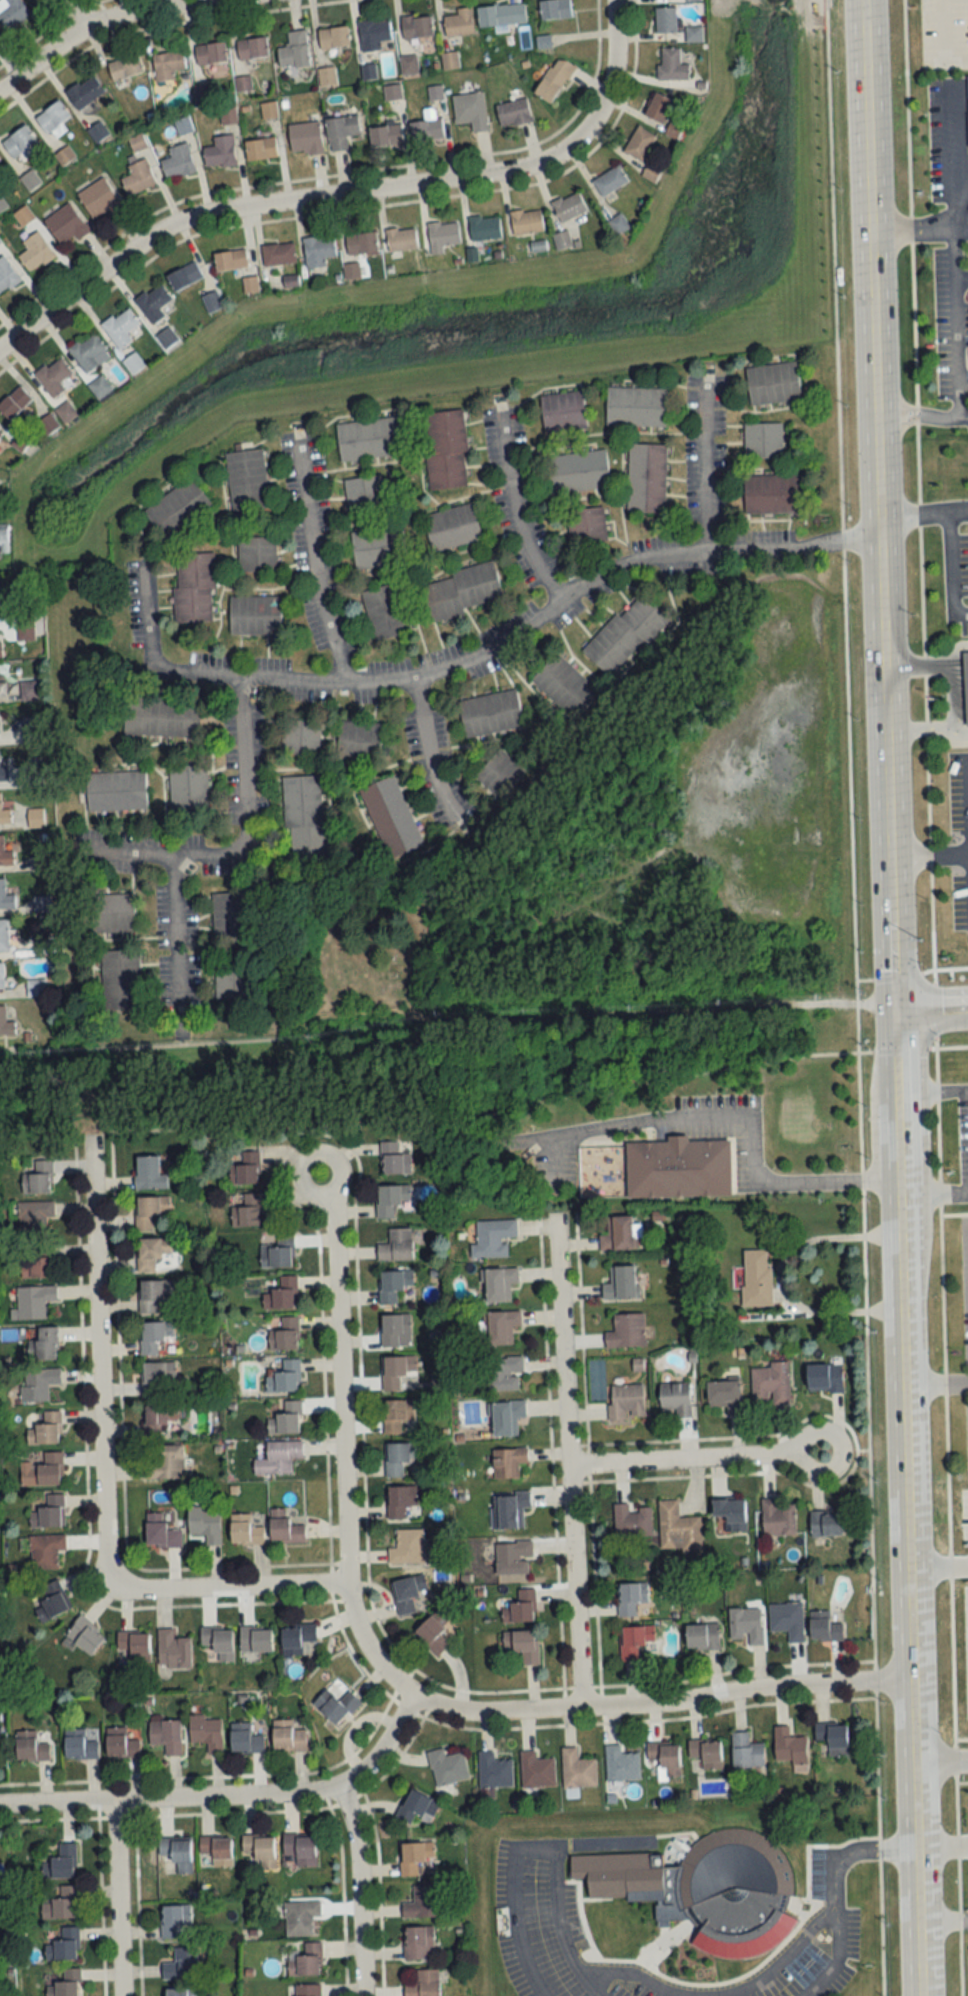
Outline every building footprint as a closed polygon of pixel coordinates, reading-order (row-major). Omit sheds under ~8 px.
[(20,0),(1,0),(0,1),(0,23),(6,32),(30,15),(20,0)] [(572,17),(570,0),(545,0),(540,1),(542,20),(572,17)] [(526,24),(524,4),(478,7),(479,28),(526,24)] [(457,15),(444,17),(446,37),(474,34),(471,7),(456,9),(457,15)] [(676,33),(676,8),(656,8),(656,33),(676,33)] [(433,37),(431,15),(402,17),(404,39),(433,37)] [(380,50),(379,41),(391,39),(388,18),(358,23),(362,53),(380,50)] [(320,50),(350,48),(348,27),(318,30),(320,50)] [(686,42),(701,42),(701,27),(686,27),(686,42)] [(279,68),(309,66),(306,30),(287,32),(288,47),(277,47),(279,68)] [(239,60),(268,57),(266,37),(237,41),(239,60)] [(227,62),(224,41),(195,46),(199,67),(227,62)] [(689,80),(689,65),(680,65),(680,48),(659,48),(659,80),(689,80)] [(175,79),(174,70),(185,69),(183,51),(152,54),(155,81),(175,79)] [(107,63),(113,82),(143,73),(137,54),(107,63)] [(416,56),(401,56),(401,74),(417,73),(416,56)] [(576,69),(558,57),(534,93),(552,105),(576,69)] [(318,70),(320,87),(336,85),(334,68),(318,70)] [(104,91),(91,74),(66,94),(79,111),(104,91)] [(399,85),(383,87),(385,102),(402,99),(399,85)] [(429,102),(444,99),(441,86),(427,88),(429,102)] [(471,133),(487,131),(483,92),(452,96),(455,124),(470,123),(471,133)] [(673,101),(654,93),(645,116),(664,124),(673,101)] [(495,107),(501,130),(532,121),(526,98),(495,107)] [(70,114),(54,101),(36,122),(51,135),(70,114)] [(264,119),(277,115),(273,102),(260,106),(264,119)] [(236,121),(234,108),(222,111),(224,123),(236,121)] [(193,132),(188,116),(173,120),(178,136),(193,132)] [(359,135),(357,116),(326,120),(330,152),(348,150),(347,137),(359,135)] [(444,139),(442,119),(410,122),(412,142),(444,139)] [(96,143),(108,133),(98,122),(87,132),(96,143)] [(291,156),(323,154),(320,122),(289,125),(291,156)] [(676,140),(682,129),(671,122),(665,133),(676,140)] [(403,144),(401,125),(370,128),(372,148),(403,144)] [(1,143),(13,159),(37,142),(25,126),(1,143)] [(657,137),(638,126),(623,152),(642,163),(657,137)] [(147,147),(141,133),(128,140),(134,153),(147,147)] [(205,167),(235,166),(234,135),(214,136),(215,147),(205,147),(205,167)] [(247,161),(277,158),(275,138),(245,141),(247,161)] [(161,160),(166,179),(195,171),(187,143),(168,147),(171,158),(161,160)] [(127,167),(131,174),(121,179),(129,197),(157,185),(145,159),(127,167)] [(602,198),(628,181),(618,165),(592,182),(602,198)] [(655,183),(660,171),(647,165),(642,177),(655,183)] [(41,183),(31,170),(20,179),(29,191),(41,183)] [(106,211),(109,216),(123,207),(104,179),(78,196),(93,219),(106,211)] [(551,203),(561,224),(587,211),(577,191),(551,203)] [(63,248),(89,230),(69,203),(44,221),(63,248)] [(542,231),(540,209),(510,212),(512,234),(542,231)] [(617,235),(629,228),(620,213),(608,221),(617,235)] [(469,216),(470,239),(500,239),(499,216),(469,216)] [(444,253),(443,246),(460,244),(457,221),(427,224),(430,254),(444,253)] [(417,249),(415,227),(386,230),(389,252),(417,249)] [(18,256),(29,273),(55,256),(38,231),(22,242),(27,250),(18,256)] [(346,254),(377,253),(376,232),(345,234),(346,254)] [(303,239),(306,269),(325,267),(324,257),(336,256),(333,236),(303,239)] [(264,265),(295,264),(294,244),(263,245),(264,265)] [(216,271),(248,269),(246,250),(215,252),(216,271)] [(21,280),(3,256),(0,258),(0,295),(21,280)] [(167,276),(175,292),(203,277),(194,261),(167,276)] [(359,264),(343,264),(344,279),(359,278),(359,264)] [(172,299),(160,283),(134,302),(152,326),(165,317),(159,309),(172,299)] [(132,342),(126,334),(139,324),(127,307),(101,326),(119,352),(132,342)] [(175,341),(170,329),(156,336),(161,347),(175,341)] [(98,367),(93,359),(106,351),(95,333),(68,349),(84,376),(98,367)] [(61,382),(72,375),(60,358),(35,375),(52,398),(65,389),(61,382)] [(796,361),(745,367),(749,405),(801,399),(796,361)] [(32,399),(18,385),(0,402),(0,411),(9,420),(32,399)] [(666,426),(666,387),(606,387),(606,425),(666,426)] [(586,429),(584,391),(540,394),(542,431),(586,429)] [(56,409),(65,422),(76,414),(67,402),(56,409)] [(422,413),(429,490),(469,486),(462,410),(422,413)] [(42,426),(47,424),(49,430),(56,427),(51,415),(39,420),(42,426)] [(407,454),(403,416),(335,423),(339,461),(407,454)] [(782,458),(782,423),(744,423),(744,458),(782,458)] [(629,443),(627,511),(665,512),(666,444),(629,443)] [(263,448),(225,452),(232,512),(269,507),(263,448)] [(547,456),(551,493),(609,487),(605,449),(547,456)] [(191,475),(142,509),(165,542),(214,508),(191,475)] [(347,514),(386,511),(382,475),(344,479),(347,514)] [(745,475),(745,513),(804,513),(804,475),(745,475)] [(423,515),(432,551),(481,539),(472,503),(423,515)] [(570,543),(607,539),(603,506),(566,510),(570,543)] [(350,531),(355,570),(406,564),(402,525),(350,531)] [(276,536),(238,536),(238,571),(276,571),(276,536)] [(213,552),(174,552),(175,622),(215,622),(213,552)] [(465,606),(501,598),(493,561),(451,570),(453,577),(422,584),(430,622),(467,614),(465,606)] [(361,591),(373,641),(410,632),(398,582),(361,591)] [(615,613),(581,651),(612,678),(668,617),(641,593),(620,617),(615,613)] [(281,634),(281,596),(229,596),(229,634),(281,634)] [(571,720),(598,694),(557,652),(530,678),(571,720)] [(26,699),(38,699),(38,683),(26,683),(26,699)] [(464,736),(522,728),(516,690),(459,699),(464,736)] [(123,735),(199,738),(201,699),(125,696),(123,735)] [(41,743),(41,716),(24,716),(24,743),(41,743)] [(320,719),(282,719),(282,754),(320,755),(320,719)] [(384,722),(339,720),(338,760),(382,762),(384,722)] [(474,775),(498,799),(525,772),(500,748),(474,775)] [(170,765),(171,817),(208,816),(207,765),(170,765)] [(9,781),(9,766),(0,766),(0,781),(9,781)] [(146,771),(86,772),(86,810),(146,809),(146,771)] [(396,774),(359,787),(385,860),(422,847),(396,774)] [(286,860),(329,859),(328,825),(322,825),(321,775),(284,776),(286,860)] [(0,793),(0,824),(11,824),(11,809),(1,809),(1,793),(0,793)] [(43,827),(43,809),(29,809),(29,827),(43,827)] [(13,866),(13,851),(3,851),(3,835),(0,835),(0,866),(13,866)] [(14,910),(14,894),(4,895),(4,879),(0,879),(0,910),(14,910)] [(251,892),(212,893),(213,944),(252,943),(251,892)] [(134,932),(134,894),(91,895),(91,933),(134,932)] [(33,937),(33,953),(51,953),(51,937),(33,937)] [(103,1009),(141,1008),(139,950),(101,951),(103,1009)] [(214,998),(252,998),(252,964),(214,964),(214,998)] [(44,996),(44,979),(27,979),(27,996),(44,996)] [(5,1021),(5,1005),(0,1005),(0,1035),(16,1035),(15,1021),(5,1021)] [(731,1140),(689,1141),(689,1136),(667,1136),(667,1142),(627,1142),(627,1197),(731,1196),(731,1140)] [(411,1174),(411,1153),(399,1153),(399,1142),(381,1142),(381,1174),(411,1174)] [(260,1184),(260,1152),(236,1152),(236,1164),(229,1164),(229,1184),(260,1184)] [(167,1189),(167,1174),(158,1174),(158,1156),(135,1156),(135,1189),(167,1189)] [(52,1194),(52,1160),(34,1160),(34,1173),(22,1173),(22,1194),(52,1194)] [(377,1219),(394,1219),(394,1204),(411,1204),(411,1185),(377,1185),(377,1219)] [(262,1193),(242,1193),(242,1206),(231,1206),(232,1226),(262,1225),(262,1193)] [(136,1197),(136,1230),(155,1230),(155,1220),(164,1220),(164,1197),(136,1197)] [(54,1202),(13,1202),(13,1221),(54,1221),(54,1202)] [(600,1249),(639,1249),(639,1224),(632,1224),(632,1216),(606,1216),(606,1234),(600,1234),(600,1249)] [(509,1255),(470,1256),(470,1244),(477,1244),(476,1220),(516,1218),(517,1236),(499,1236),(500,1241),(509,1241),(509,1255)] [(412,1260),(412,1228),(388,1228),(388,1244),(378,1244),(378,1260),(412,1260)] [(294,1268),(294,1234),(275,1234),(275,1244),(260,1244),(260,1268),(294,1268)] [(170,1238),(136,1238),(136,1272),(170,1272),(170,1238)] [(743,1306),(770,1306),(770,1250),(743,1250),(743,1306)] [(53,1277),(53,1257),(20,1257),(20,1277),(53,1277)] [(603,1284),(603,1299),(637,1298),(637,1266),(610,1266),(610,1284),(603,1284)] [(483,1268),(484,1302),(511,1301),(510,1283),(519,1283),(518,1267),(483,1268)] [(379,1271),(380,1304),(398,1304),(398,1290),(413,1290),(413,1271),(379,1271)] [(263,1294),(263,1310),(298,1310),(298,1276),(272,1276),(272,1294),(263,1294)] [(138,1313),(158,1313),(158,1299),(172,1299),(172,1280),(138,1280),(138,1313)] [(16,1286),(17,1319),(45,1319),(45,1301),(57,1301),(57,1286),(16,1286)] [(488,1346),(514,1345),(513,1327),(520,1327),(520,1311),(488,1312),(488,1346)] [(399,1348),(398,1335),(411,1334),(410,1314),(381,1315),(382,1348),(399,1348)] [(644,1347),(644,1314),(614,1314),(614,1332),(606,1332),(606,1348),(644,1347)] [(299,1317),(279,1317),(279,1330),(268,1330),(268,1351),(299,1351),(299,1317)] [(140,1322),(140,1355),(160,1355),(160,1343),(174,1343),(174,1322),(140,1322)] [(57,1327),(35,1327),(35,1359),(57,1359),(57,1327)] [(381,1357),(381,1391),(400,1391),(400,1375),(416,1375),(416,1357),(381,1357)] [(521,1357),(486,1358),(487,1392),(522,1391),(521,1357)] [(279,1360),(279,1374),(266,1374),(267,1393),(301,1392),(300,1359),(279,1360)] [(751,1369),(752,1404),(789,1404),(789,1361),(770,1362),(770,1368),(751,1369)] [(174,1384),(174,1363),(141,1362),(141,1396),(166,1397),(167,1383),(174,1384)] [(842,1364),(808,1364),(808,1393),(842,1393),(842,1364)] [(60,1368),(21,1368),(21,1401),(48,1401),(48,1384),(60,1384),(60,1368)] [(707,1382),(709,1407),(726,1406),(726,1415),(742,1415),(740,1381),(707,1382)] [(660,1410),(674,1410),(674,1418),(690,1417),(690,1383),(660,1383),(660,1410)] [(609,1422),(644,1422),(644,1385),(608,1385),(609,1422)] [(383,1434),(401,1434),(401,1420),(413,1420),(413,1400),(383,1400),(383,1434)] [(301,1401),(277,1401),(277,1414),(267,1414),(267,1434),(301,1434),(301,1401)] [(525,1401),(490,1403),(492,1437),(518,1436),(517,1418),(526,1417),(525,1401)] [(144,1441),(160,1441),(160,1424),(178,1424),(178,1405),(144,1405),(144,1441)] [(60,1411),(41,1411),(41,1425),(27,1425),(27,1444),(60,1444),(60,1411)] [(253,1474),(291,1474),(291,1458),(303,1458),(303,1441),(266,1442),(266,1460),(253,1460),(253,1474)] [(419,1443),(385,1443),(385,1477),(405,1477),(405,1459),(419,1459),(419,1443)] [(142,1462),(142,1480),(184,1479),(183,1445),(145,1446),(146,1462),(142,1462)] [(518,1479),(518,1464),(528,1464),(528,1449),(493,1449),(493,1479),(518,1479)] [(62,1485),(62,1452),(42,1452),(42,1462),(20,1462),(20,1485),(62,1485)] [(417,1507),(417,1487),(387,1487),(387,1519),(408,1519),(408,1507),(417,1507)] [(523,1508),(530,1508),(530,1492),(498,1493),(499,1529),(523,1528),(523,1508)] [(30,1495),(30,1528),(64,1528),(64,1495),(30,1495)] [(777,1505),(777,1498),(762,1499),(762,1535),(795,1535),(795,1505),(777,1505)] [(715,1532),(746,1532),(746,1499),(715,1499),(715,1532)] [(700,1517),(678,1517),(678,1500),(659,1500),(660,1550),(702,1548),(700,1517)] [(614,1503),(614,1536),(652,1536),(652,1508),(629,1508),(629,1503),(614,1503)] [(219,1508),(188,1509),(189,1535),(205,1534),(206,1545),(220,1544),(219,1508)] [(305,1542),(304,1525),(288,1525),(288,1509),(270,1509),(270,1543),(305,1542)] [(811,1536),(842,1536),(842,1512),(811,1512),(811,1536)] [(163,1530),(164,1514),(146,1514),(146,1547),(182,1547),(182,1530),(163,1530)] [(230,1514),(230,1544),(263,1544),(263,1525),(251,1525),(251,1514),(230,1514)] [(424,1564),(424,1529),(396,1529),(396,1548),(389,1548),(389,1564),(424,1564)] [(29,1569),(57,1569),(57,1551),(65,1551),(65,1535),(29,1535),(29,1569)] [(495,1541),(496,1575),(529,1574),(529,1556),(532,1556),(532,1541),(495,1541)] [(391,1581),(399,1617),(416,1613),(414,1601),(429,1598),(424,1575),(391,1581)] [(41,1587),(46,1600),(33,1606),(41,1623),(70,1611),(57,1580),(41,1587)] [(618,1584),(618,1616),(636,1616),(636,1604),(647,1604),(647,1584),(618,1584)] [(535,1589),(517,1589),(517,1605),(502,1605),(502,1623),(535,1623),(535,1589)] [(803,1643),(803,1603),(769,1604),(770,1631),(788,1631),(788,1643),(803,1643)] [(748,1646),(762,1645),(761,1609),(729,1609),(730,1640),(748,1640),(748,1646)] [(413,1634),(434,1655),(458,1631),(437,1610),(413,1634)] [(811,1640),(843,1640),(843,1622),(830,1623),(830,1611),(810,1611),(811,1640)] [(105,1636),(79,1617),(64,1637),(91,1656),(105,1636)] [(316,1625),(281,1626),(282,1656),(307,1656),(307,1643),(316,1643),(316,1625)] [(718,1625),(686,1625),(686,1650),(718,1650),(718,1625)] [(619,1627),(619,1662),(639,1662),(639,1645),(654,1645),(654,1626),(619,1627)] [(272,1652),(272,1628),(241,1628),(241,1652),(272,1652)] [(191,1638),(173,1639),(173,1629),(158,1629),(159,1669),(191,1668),(191,1638)] [(216,1662),(232,1662),(232,1629),(200,1629),(200,1646),(216,1646),(216,1662)] [(501,1632),(501,1653),(520,1653),(521,1665),(539,1665),(537,1631),(501,1632)] [(150,1663),(150,1632),(117,1632),(117,1651),(130,1651),(130,1663),(150,1663)] [(313,1702),(335,1727),(361,1704),(349,1690),(338,1700),(328,1689),(313,1702)] [(205,1743),(205,1754),(222,1754),(221,1716),(189,1717),(190,1743),(205,1743)] [(149,1721),(150,1745),(164,1745),(165,1756),(181,1756),(181,1721),(149,1721)] [(306,1751),(306,1729),(293,1729),(293,1721),(273,1721),(273,1751),(306,1751)] [(231,1752),(263,1752),(263,1733),(251,1733),(251,1723),(231,1723),(231,1752)] [(816,1725),(816,1745),(826,1745),(826,1756),(848,1756),(848,1725),(816,1725)] [(774,1727),(775,1761),(793,1760),(793,1770),(807,1769),(806,1736),(789,1737),(789,1726),(774,1727)] [(106,1728),(106,1757),(139,1757),(139,1739),(126,1739),(126,1728),(106,1728)] [(84,1730),(65,1730),(65,1758),(98,1758),(98,1740),(84,1740),(84,1730)] [(16,1761),(49,1761),(49,1742),(36,1742),(36,1731),(16,1731),(16,1761)] [(764,1743),(749,1743),(749,1732),(732,1732),(732,1767),(764,1767),(764,1743)] [(702,1770),(721,1770),(721,1741),(688,1741),(688,1758),(702,1758),(702,1770)] [(680,1779),(679,1743),(647,1744),(648,1761),(658,1761),(658,1780),(680,1779)] [(606,1781),(640,1781),(639,1754),(621,1754),(621,1745),(606,1745),(606,1781)] [(435,1786),(468,1781),(463,1752),(445,1755),(444,1748),(429,1751),(435,1786)] [(596,1758),(577,1758),(577,1748),(562,1748),(562,1787),(596,1787),(596,1758)] [(521,1787),(555,1787),(554,1758),(536,1758),(536,1750),(521,1751),(521,1787)] [(479,1787),(512,1787),(512,1759),(494,1760),(494,1751),(478,1751),(479,1787)] [(395,1816),(411,1824),(417,1812),(432,1820),(440,1803),(408,1788),(395,1816)] [(703,1834),(718,1826),(736,1825),(759,1830),(774,1841),(786,1853),(793,1871),(791,1889),(787,1902),(777,1912),(763,1928),(743,1941),(726,1941),(710,1939),(677,1903),(653,1896),(583,1895),(582,1876),(566,1875),(569,1850),(665,1848),(703,1834)] [(295,1867),(315,1867),(315,1835),(284,1835),(284,1856),(295,1856),(295,1867)] [(274,1836),(242,1836),(242,1853),(255,1853),(255,1870),(274,1870),(274,1836)] [(202,1838),(202,1867),(231,1867),(231,1838),(202,1838)] [(191,1873),(191,1839),(159,1839),(159,1859),(172,1859),(172,1873),(191,1873)] [(76,1843),(56,1843),(56,1857),(46,1857),(46,1879),(76,1879),(76,1843)] [(401,1843),(401,1876),(422,1876),(422,1865),(433,1865),(433,1843),(401,1843)] [(402,1918),(441,1918),(441,1886),(413,1886),(413,1903),(402,1903),(402,1918)] [(51,1898),(41,1898),(41,1919),(78,1919),(78,1887),(51,1887),(51,1898)] [(285,1903),(285,1937),(313,1936),(313,1919),(320,1919),(320,1902),(285,1903)] [(183,1907),(161,1907),(161,1938),(183,1938),(183,1907)] [(46,1943),(46,1960),(79,1960),(79,1927),(53,1927),(53,1943),(46,1943)] [(404,1928),(404,1960),(435,1960),(435,1928),(404,1928)] [(321,1944),(288,1944),(288,1976),(321,1976),(321,1944)] [(163,1980),(197,1980),(197,1947),(174,1947),(174,1963),(163,1963),(163,1980)] [(62,1969),(62,1983),(46,1983),(46,1995),(81,1995),(81,1969),(62,1969)] [(440,1970),(416,1970),(416,1985),(404,1985),(404,1995),(439,1995),(440,1970)] [(320,1985),(295,1985),(295,1995),(320,1995),(320,1985)]
